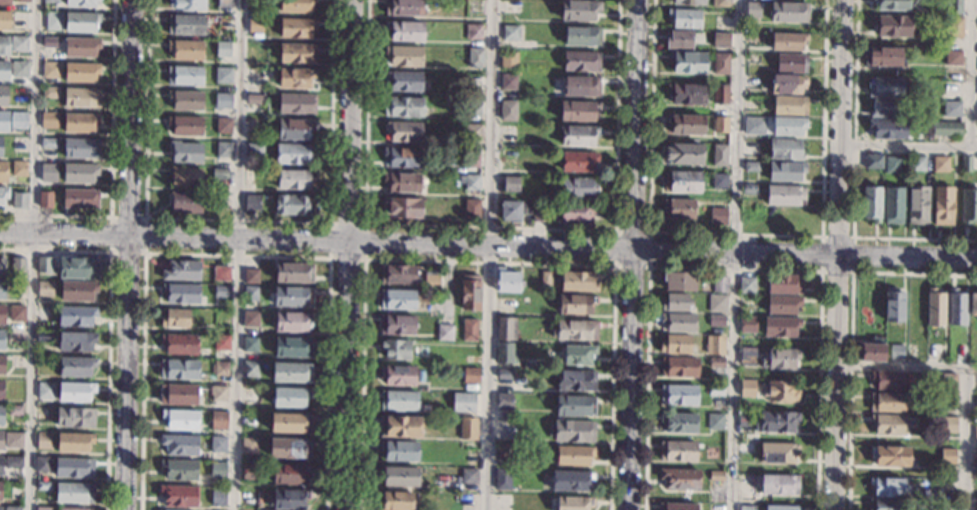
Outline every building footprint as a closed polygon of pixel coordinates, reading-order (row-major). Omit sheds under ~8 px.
[(167,6),(167,0),(205,0),(205,11),(192,10),(192,12),(179,12),(179,10),(172,10),(172,6),(167,6)] [(248,8),(248,0),(263,0),(263,8),(248,8)] [(279,13),(279,0),(316,0),(316,4),(311,3),(311,13),(279,13)] [(385,15),(385,0),(423,0),(423,16),(385,15)] [(466,13),(466,0),(482,0),(482,13),(466,13)] [(562,20),(562,0),(594,0),(594,1),(602,2),(602,13),(595,13),(594,21),(585,21),(585,22),(574,22),(574,20),(562,20)] [(714,8),(714,0),(729,0),(729,9),(714,8)] [(872,1),(872,0),(910,0),(909,13),(904,13),(904,11),(877,10),(877,5),(873,5),(873,1),(872,1)] [(947,13),(947,0),(961,0),(960,14),(947,13)] [(808,23),(769,23),(770,1),(809,2),(808,23)] [(760,17),(746,17),(746,2),(761,3),(760,17)] [(700,29),(672,28),(672,18),(667,18),(667,9),(700,10),(700,29)] [(9,30),(0,30),(0,11),(9,11),(9,30)] [(62,30),(45,30),(46,11),(62,12),(62,30)] [(100,14),(100,23),(95,23),(95,33),(65,32),(65,13),(100,14)] [(205,34),(168,34),(168,16),(205,16),(205,34)] [(912,17),(911,36),(895,36),(895,38),(884,38),(884,36),(876,36),(876,25),(871,25),(871,16),(912,17)] [(264,32),(249,32),(249,17),(264,17),(264,32)] [(963,18),(962,38),(946,38),(946,32),(943,31),(944,17),(963,18)] [(315,31),(311,31),(311,38),(280,38),(280,18),(316,19),(315,31)] [(423,41),(389,41),(389,31),(384,31),(384,21),(423,22),(423,41)] [(482,40),(465,40),(466,25),(482,25),(482,40)] [(519,41),(502,41),(503,25),(519,25),(519,41)] [(600,46),(564,46),(564,26),(600,26),(600,46)] [(692,49),(666,49),(666,31),(690,32),(692,32),(692,49)] [(729,34),(729,48),(712,48),(712,33),(729,34)] [(808,34),(808,41),(802,41),(802,51),(771,50),(771,33),(808,34)] [(9,55),(0,55),(0,36),(9,36),(9,55)] [(28,37),(27,53),(10,52),(11,36),(28,37)] [(56,48),(42,48),(42,38),(56,38),(56,48)] [(99,39),(99,50),(95,50),(95,57),(64,57),(65,38),(99,39)] [(203,61),(172,61),(172,52),(167,52),(167,41),(203,41),(203,61)] [(231,43),(231,57),(215,57),(216,42),(231,43)] [(316,64),(279,63),(280,43),(316,44),(316,64)] [(422,48),(422,67),(408,67),(408,68),(397,68),(397,66),(389,66),(389,57),(385,57),(385,47),(422,48)] [(902,48),(901,57),(905,57),(904,67),(887,67),(885,68),(881,68),(880,67),(864,67),(865,47),(902,48)] [(482,68),(467,67),(468,49),(482,49),(482,68)] [(945,64),(961,65),(962,50),(945,49),(945,64)] [(600,72),(563,72),(563,51),(600,52),(600,72)] [(516,68),(502,67),(502,52),(513,52),(516,52),(516,68)] [(706,73),(691,73),(691,75),(680,75),(680,73),(672,73),(673,62),(668,62),(668,52),(706,53),(706,73)] [(729,74),(713,74),(713,53),(729,53),(729,74)] [(807,73),(776,73),(777,54),(807,55),(807,73)] [(28,62),(27,78),(11,77),(12,61),(28,62)] [(8,80),(0,80),(0,62),(8,62),(8,80)] [(60,62),(59,78),(42,78),(43,62),(60,62)] [(99,75),(95,75),(95,82),(64,82),(65,63),(100,64),(99,75)] [(203,67),(203,86),(167,86),(167,66),(203,67)] [(232,68),(231,83),(215,83),(215,68),(232,68)] [(263,69),(263,87),(248,86),(248,78),(247,78),(247,68),(263,69)] [(315,80),(311,80),(310,89),(278,89),(278,68),(316,69),(315,80)] [(421,93),(390,92),(390,83),(387,83),(384,80),(384,75),(387,72),(422,72),(421,93)] [(481,75),(480,90),(465,90),(466,74),(481,75)] [(516,89),(501,89),(502,75),(516,76),(516,89)] [(801,77),(807,77),(807,91),(801,91),(801,94),(771,94),(771,75),(801,75),(801,77)] [(599,97),(562,97),(563,76),(599,77),(599,97)] [(903,79),(903,97),(895,97),(895,99),(868,97),(868,78),(903,79)] [(960,100),(943,100),(943,81),(961,81),(960,100)] [(705,107),(698,107),(698,104),(691,104),(691,106),(680,106),(680,104),(670,104),(670,92),(667,92),(667,83),(705,84),(705,107)] [(728,104),(713,104),(713,85),(729,86),(728,104)] [(26,87),(26,94),(14,94),(14,86),(26,87)] [(59,98),(42,98),(42,87),(59,87),(59,98)] [(99,108),(64,107),(64,88),(100,89),(99,108)] [(202,111),(172,111),(172,104),(168,104),(168,92),(203,92),(202,111)] [(232,93),(216,92),(216,108),(232,108),(232,93)] [(263,102),(247,102),(248,93),(263,94),(263,102)] [(315,115),(279,114),(279,94),(315,95),(315,115)] [(807,116),(773,116),(773,96),(807,97),(807,116)] [(423,98),(423,117),(408,117),(408,118),(398,118),(398,117),(384,116),(384,97),(423,98)] [(905,100),(904,118),(890,117),(890,118),(869,118),(869,110),(872,110),(872,99),(905,100)] [(481,115),(465,115),(465,100),(481,100),(481,115)] [(516,121),(500,120),(500,101),(516,101),(516,121)] [(600,113),(594,113),(594,121),(585,121),(585,123),(575,123),(575,121),(559,120),(560,101),(600,102),(600,113)] [(961,102),(961,116),(942,116),(943,101),(961,102)] [(8,131),(0,131),(0,111),(8,111),(8,131)] [(27,130),(10,130),(10,112),(26,112),(27,130)] [(57,129),(41,129),(41,112),(58,112),(57,129)] [(99,125),(94,125),(94,133),(63,132),(64,114),(99,115),(99,125)] [(704,124),(706,124),(706,130),(703,130),(703,134),(671,134),(671,125),(666,125),(666,115),(704,115),(704,124)] [(202,136),(172,136),(173,128),(166,127),(166,117),(202,117),(202,136)] [(728,118),(728,133),(712,133),(712,117),(728,118)] [(763,118),(763,132),(746,132),(746,117),(763,118)] [(801,118),(807,119),(806,129),(802,129),(802,136),(772,136),(772,117),(801,118)] [(231,134),(216,134),(216,118),(232,119),(231,134)] [(310,121),(315,121),(315,131),(309,131),(309,140),(300,140),(300,142),(290,142),(290,140),(278,140),(279,118),(310,119),(310,121)] [(906,121),(906,139),(872,138),(873,129),(868,129),(868,120),(906,121)] [(422,143),(390,143),(390,141),(386,141),(386,134),(383,130),(383,125),(387,122),(422,123),(422,143)] [(962,123),(962,136),(931,135),(932,122),(962,123)] [(481,141),(466,140),(466,124),(481,124),(481,141)] [(598,137),(594,137),(594,147),(561,146),(561,127),(599,127),(598,137)] [(27,137),(27,153),(12,152),(13,137),(27,137)] [(56,139),(56,149),(43,148),(41,148),(41,138),(56,139)] [(98,159),(63,158),(63,139),(99,139),(98,159)] [(801,152),(803,152),(803,161),(790,161),(790,159),(769,159),(769,139),(801,139),(801,152)] [(179,141),(179,143),(202,144),(202,163),(171,162),(172,150),(169,150),(169,141),(179,141)] [(232,158),(215,158),(216,141),(232,142),(232,158)] [(702,166),(667,165),(667,161),(664,161),(664,147),(670,148),(670,143),(703,144),(702,166)] [(263,160),(246,160),(247,144),(263,144),(263,160)] [(728,145),(728,167),(712,166),(712,144),(728,145)] [(315,156),(311,156),(310,165),(276,165),(276,145),(315,145),(315,156)] [(420,168),(388,167),(388,159),(383,159),(383,148),(420,148),(420,168)] [(479,151),(479,167),(463,167),(463,150),(479,151)] [(594,154),(598,154),(598,163),(594,163),(594,173),(560,172),(561,152),(594,153),(594,154)] [(882,155),(882,169),(864,169),(864,154),(882,155)] [(925,157),(925,171),(910,171),(910,156),(925,157)] [(971,157),(971,173),(961,173),(961,157),(971,157)] [(886,158),(901,158),(900,175),(885,174),(886,158)] [(948,158),(948,173),(933,172),(933,158),(948,158)] [(27,162),(27,177),(11,177),(12,161),(27,162)] [(759,172),(744,171),(744,162),(759,162),(759,172)] [(801,182),(768,181),(768,162),(801,162),(801,182)] [(53,173),(39,173),(39,164),(42,164),(53,164),(53,173)] [(98,176),(93,176),(93,183),(63,182),(63,164),(98,165),(98,176)] [(180,168),(201,169),(201,188),(172,188),(172,175),(170,175),(170,166),(180,166),(180,168)] [(228,179),(212,179),(212,169),(228,169),(228,179)] [(254,170),(254,185),(244,185),(244,169),(254,170)] [(314,182),(310,182),(310,190),(277,190),(277,170),(315,170),(314,182)] [(700,192),(686,192),(686,194),(677,194),(677,191),(663,191),(663,173),(669,173),(669,171),(701,172),(700,192)] [(420,181),(422,181),(422,188),(419,188),(419,193),(387,193),(387,185),(383,185),(383,173),(420,174),(420,181)] [(479,177),(479,191),(465,190),(465,176),(479,177)] [(727,188),(712,188),(712,176),(727,176),(727,188)] [(519,192),(503,192),(503,177),(519,177),(519,192)] [(598,178),(598,198),(560,197),(561,177),(598,178)] [(756,194),(742,194),(742,184),(756,185),(756,194)] [(800,188),(804,188),(804,205),(798,205),(798,206),(766,206),(766,185),(800,186),(800,188)] [(953,187),(952,226),(933,226),(934,186),(953,187)] [(4,209),(0,209),(0,187),(9,187),(8,199),(4,199),(4,209)] [(881,188),(880,224),(872,224),(872,220),(862,219),(862,211),(860,211),(861,199),(862,199),(863,187),(881,188)] [(903,188),(902,225),(883,224),(884,187),(903,188)] [(928,187),(927,226),(907,225),(908,187),(928,187)] [(98,190),(98,209),(62,208),(62,189),(98,190)] [(961,190),(976,190),(976,223),(971,223),(971,227),(960,227),(961,190)] [(27,209),(12,209),(12,192),(27,192),(27,209)] [(52,208),(38,208),(38,192),(52,192),(52,208)] [(179,194),(201,194),(201,213),(171,213),(171,199),(169,199),(169,192),(179,192),(179,194)] [(261,196),(261,211),(244,211),(245,195),(261,196)] [(307,209),(313,209),(313,215),(275,215),(275,196),(308,196),(307,209)] [(420,220),(415,220),(415,218),(406,218),(406,220),(395,220),(395,217),(381,217),(381,198),(421,199),(420,220)] [(694,219),(667,219),(667,218),(663,218),(663,200),(668,200),(668,199),(694,199),(694,219)] [(480,222),(464,222),(464,200),(480,200),(480,222)] [(520,201),(520,224),(510,224),(510,221),(500,220),(500,201),(520,201)] [(597,214),(592,214),(592,224),(561,223),(561,203),(597,204),(597,214)] [(548,222),(533,222),(533,205),(548,206),(548,222)] [(726,225),(710,224),(710,208),(727,208),(726,225)] [(26,274),(11,274),(11,258),(12,258),(26,258),(26,274)] [(52,273),(37,273),(37,258),(52,258),(52,273)] [(99,259),(98,280),(58,278),(59,258),(99,259)] [(200,262),(199,281),(161,280),(162,270),(168,270),(168,261),(200,262)] [(314,264),(313,284),(275,283),(275,263),(314,264)] [(416,264),(415,285),(380,284),(381,263),(416,264)] [(230,267),(229,281),(213,281),(214,267),(230,267)] [(504,271),(520,271),(520,293),(496,292),(496,267),(504,267),(504,271)] [(258,270),(258,284),(244,284),(244,269),(258,270)] [(551,287),(541,286),(541,271),(543,271),(551,272),(551,287)] [(438,273),(438,291),(425,291),(426,272),(438,273)] [(594,272),(594,282),(598,282),(598,292),(560,291),(561,272),(594,272)] [(696,273),(695,292),(663,291),(664,272),(696,273)] [(796,275),(796,284),(801,284),(801,295),(767,294),(768,274),(796,275)] [(480,276),(480,310),(475,310),(475,313),(468,313),(468,310),(459,310),(460,276),(480,276)] [(728,277),(728,292),(713,292),(713,277),(728,277)] [(755,277),(755,294),(739,293),(740,277),(755,277)] [(25,296),(16,295),(16,280),(26,280),(25,296)] [(53,297),(38,297),(38,281),(53,281),(53,297)] [(97,293),(92,293),(92,302),(60,301),(60,281),(97,282),(97,293)] [(199,285),(198,303),(165,302),(165,294),(161,294),(162,284),(199,285)] [(229,287),(229,298),(214,297),(214,286),(229,287)] [(258,287),(257,302),(244,302),(244,286),(258,287)] [(313,288),(313,308),(273,307),(273,287),(313,288)] [(894,291),(904,291),(904,322),(884,322),(885,287),(894,287),(894,291)] [(934,292),(945,293),(944,327),(926,326),(927,288),(935,288),(934,292)] [(957,293),(967,294),(966,326),(947,325),(948,288),(957,289),(957,293)] [(415,290),(415,310),(380,309),(381,289),(415,290)] [(688,294),(688,300),(693,300),(692,310),(688,310),(688,311),(661,310),(661,302),(666,302),(666,293),(688,294)] [(970,293),(976,293),(976,316),(969,316),(970,293)] [(597,296),(597,305),(594,305),(593,313),(591,313),(591,315),(582,315),(582,316),(571,316),(571,314),(558,313),(559,295),(597,296)] [(726,296),(726,312),(709,311),(709,295),(726,296)] [(758,296),(757,308),(756,311),(752,311),(750,307),(742,306),(742,296),(758,296)] [(801,297),(800,307),(796,307),(796,315),(766,315),(767,296),(801,297)] [(25,321),(9,321),(10,306),(24,306),(25,306),(25,321)] [(97,317),(91,317),(91,327),(58,326),(58,307),(97,307),(97,317)] [(189,310),(189,328),(161,327),(161,315),(164,315),(164,309),(189,310)] [(257,313),(257,327),(243,327),(244,312),(257,313)] [(313,313),(312,329),(308,329),(308,331),(306,331),(306,333),(298,332),(298,334),(287,333),(287,332),(274,331),(275,312),(313,313)] [(695,315),(695,332),(666,332),(666,325),(660,324),(660,314),(695,315)] [(415,316),(415,335),(379,334),(380,316),(415,316)] [(725,316),(724,327),(709,327),(709,316),(725,316)] [(755,318),(754,333),(740,333),(740,317),(755,318)] [(801,319),(801,328),(796,328),(796,337),(763,336),(763,317),(801,319)] [(516,319),(515,341),(497,340),(497,318),(516,319)] [(477,320),(476,343),(462,343),(462,320),(477,320)] [(597,321),(596,341),(556,340),(556,338),(551,338),(551,329),(556,329),(556,320),(597,321)] [(452,326),(451,340),(437,340),(438,325),(452,326)] [(22,345),(9,345),(9,330),(10,330),(23,330),(22,345)] [(50,332),(50,343),(36,342),(37,331),(50,332)] [(96,333),(95,344),(91,344),(90,352),(58,351),(59,332),(96,333)] [(198,336),(198,355),(165,354),(165,344),(160,344),(161,334),(198,336)] [(690,335),(689,354),(677,354),(677,356),(667,355),(667,353),(659,353),(660,342),(665,342),(665,334),(690,335)] [(230,335),(230,351),(213,351),(214,335),(230,335)] [(707,336),(724,336),(724,355),(706,354),(707,336)] [(258,338),(258,353),(243,352),(244,337),(258,338)] [(306,338),(306,339),(311,339),(311,358),(298,357),(298,359),(285,358),(285,357),(274,357),(275,337),(306,338)] [(410,341),(409,360),(384,359),(384,351),(380,351),(380,341),(410,341)] [(513,343),(513,352),(517,352),(517,365),(496,364),(497,342),(513,343)] [(885,343),(884,361),(857,360),(857,342),(885,343)] [(904,345),(904,359),(889,358),(889,344),(904,345)] [(596,346),(596,354),(591,354),(591,366),(563,365),(563,345),(596,346)] [(942,345),(942,360),(927,360),(927,345),(942,345)] [(965,361),(955,361),(956,345),(965,346),(965,361)] [(755,347),(755,367),(739,366),(740,347),(755,347)] [(799,350),(798,360),(795,360),(795,370),(759,369),(760,357),(767,357),(767,349),(799,350)] [(698,359),(698,378),(661,377),(661,357),(698,359)] [(96,359),(95,367),(91,367),(90,377),(59,376),(60,358),(96,359)] [(724,358),(723,368),(709,367),(710,358),(724,358)] [(199,361),(198,380),(160,379),(160,360),(199,361)] [(259,361),(258,378),(242,377),(243,361),(259,361)] [(312,362),(312,384),(272,383),(273,361),(312,362)] [(228,363),(228,376),(214,376),(214,374),(212,374),(212,364),(214,364),(214,362),(228,363)] [(415,367),(415,386),(402,385),(402,387),(392,387),(392,385),(384,385),(384,380),(379,380),(380,366),(415,367)] [(478,368),(478,384),(463,384),(463,368),(478,368)] [(595,369),(595,391),(555,390),(555,368),(595,369)] [(511,370),(511,387),(497,386),(498,369),(511,370)] [(905,373),(904,391),(875,390),(876,383),(870,383),(870,372),(905,373)] [(521,388),(511,388),(512,378),(521,378),(521,388)] [(754,381),(753,397),(740,397),(740,381),(754,381)] [(794,382),(793,391),(799,391),(799,402),(792,402),(792,404),(781,403),(781,402),(774,401),(774,404),(767,403),(767,398),(761,397),(761,387),(767,387),(767,381),(794,382)] [(51,396),(37,396),(37,382),(51,382),(51,396)] [(95,393),(90,393),(89,402),(58,401),(58,383),(95,384),(95,393)] [(197,386),(196,406),(159,405),(160,385),(197,386)] [(698,386),(697,406),(659,405),(660,385),(698,386)] [(724,385),(723,396),(707,396),(708,385),(724,385)] [(228,387),(227,402),(211,402),(211,395),(209,395),(210,386),(228,387)] [(258,388),(258,404),(244,404),(244,387),(258,388)] [(312,389),(312,399),(306,399),(305,408),(272,407),(272,388),(312,389)] [(418,392),(418,411),(403,411),(403,413),(394,413),(394,411),(379,410),(380,391),(418,392)] [(477,394),(476,411),(452,410),(453,393),(477,394)] [(904,394),(904,412),(870,412),(870,393),(904,394)] [(512,394),(512,410),(496,410),(497,394),(512,394)] [(595,397),(595,416),(580,415),(580,417),(556,416),(556,396),(595,397)] [(956,396),(956,406),(940,406),(941,396),(956,396)] [(22,406),(22,416),(8,416),(8,406),(22,406)] [(95,409),(94,428),(56,427),(57,408),(95,409)] [(198,411),(198,431),(166,430),(166,420),(160,420),(160,410),(198,411)] [(227,412),(227,430),(210,429),(211,411),(227,412)] [(754,411),(753,426),(739,426),(740,411),(754,411)] [(799,413),(799,423),(795,423),(794,433),(784,433),(784,434),(772,434),(772,433),(754,432),(754,422),(759,422),(759,412),(799,413)] [(311,414),(310,433),(269,432),(270,413),(311,414)] [(698,414),(697,434),(664,433),(664,424),(659,424),(659,413),(698,414)] [(723,414),(723,429),(707,429),(707,414),(723,414)] [(907,416),(907,435),(873,434),(874,425),(870,424),(870,415),(907,416)] [(957,416),(957,433),(941,433),(942,416),(957,416)] [(419,418),(419,438),(379,437),(379,417),(419,418)] [(461,418),(476,418),(476,440),(460,440),(461,418)] [(595,422),(595,442),(580,442),(580,443),(569,443),(569,442),(561,442),(561,444),(555,444),(555,442),(553,442),(553,438),(548,438),(548,426),(553,426),(553,420),(595,422)] [(51,432),(37,431),(37,448),(50,449),(51,432)] [(22,448),(5,448),(5,433),(22,433),(22,448)] [(94,444),(89,444),(88,453),(56,452),(57,433),(94,434),(94,444)] [(198,436),(197,451),(200,451),(200,455),(197,455),(197,456),(165,455),(165,445),(159,445),(159,435),(198,436)] [(226,437),(226,453),(210,452),(211,436),(226,437)] [(311,439),(310,459),(294,459),(294,460),(282,460),(282,458),(268,458),(269,438),(311,439)] [(257,439),(256,454),(241,454),(242,439),(257,439)] [(697,442),(697,462),(659,461),(659,441),(697,442)] [(418,443),(417,462),(382,461),(382,452),(379,452),(379,442),(418,443)] [(753,443),(753,453),(738,453),(738,443),(753,443)] [(513,445),(513,461),(496,461),(497,444),(513,445)] [(799,445),(799,454),(794,454),(793,465),(768,464),(768,465),(762,465),(762,463),(760,463),(761,444),(799,445)] [(594,447),(594,458),(588,458),(588,467),(556,466),(557,446),(594,447)] [(909,447),(908,470),(902,470),(902,466),(894,466),(894,468),(884,468),(884,466),(874,466),(874,460),(869,460),(869,446),(909,447)] [(956,449),(955,465),(940,464),(940,449),(956,449)] [(22,468),(5,468),(5,456),(22,457),(22,468)] [(50,457),(50,473),(34,472),(35,456),(50,457)] [(93,478),(55,477),(55,458),(93,459),(93,478)] [(196,462),(196,481),(164,480),(164,471),(159,471),(159,461),(196,462)] [(228,463),(227,473),(212,473),(212,462),(228,463)] [(305,464),(305,465),(310,466),(310,484),(303,484),(303,485),(296,485),(296,486),(285,486),(285,484),(278,484),(278,485),(271,485),(272,463),(305,464)] [(258,465),(257,481),(242,481),(243,465),(258,465)] [(418,467),(417,487),(382,486),(383,466),(418,467)] [(477,468),(477,484),(461,484),(462,468),(477,468)] [(511,469),(511,491),(495,490),(495,469),(511,469)] [(700,470),(699,490),(663,489),(664,481),(658,481),(659,469),(700,470)] [(595,472),(595,482),(590,482),(589,492),(551,490),(551,471),(595,472)] [(723,472),(723,481),(709,481),(709,472),(723,472)] [(799,476),(799,495),(785,495),(784,496),(773,496),(773,495),(760,494),(760,475),(799,476)] [(905,478),(904,497),(873,496),(873,486),(869,486),(869,478),(905,478)] [(51,482),(51,491),(36,491),(36,481),(51,482)] [(92,503),(55,502),(55,484),(93,484),(92,503)] [(197,487),(197,508),(163,507),(163,499),(160,499),(160,496),(158,496),(158,486),(197,487)] [(225,491),(225,506),(210,506),(211,490),(225,491)] [(304,500),(304,509),(297,509),(284,509),(272,509),(272,490),(310,491),(310,500),(304,500)] [(412,507),(412,509),(377,509),(377,498),(381,498),(381,492),(412,493),(412,501),(414,501),(414,507),(412,507)] [(587,508),(587,509),(555,509),(556,497),(594,498),(594,508),(587,508)] [(904,500),(904,509),(868,509),(869,499),(904,500)] [(697,503),(659,502),(659,509),(697,509),(697,503)]
